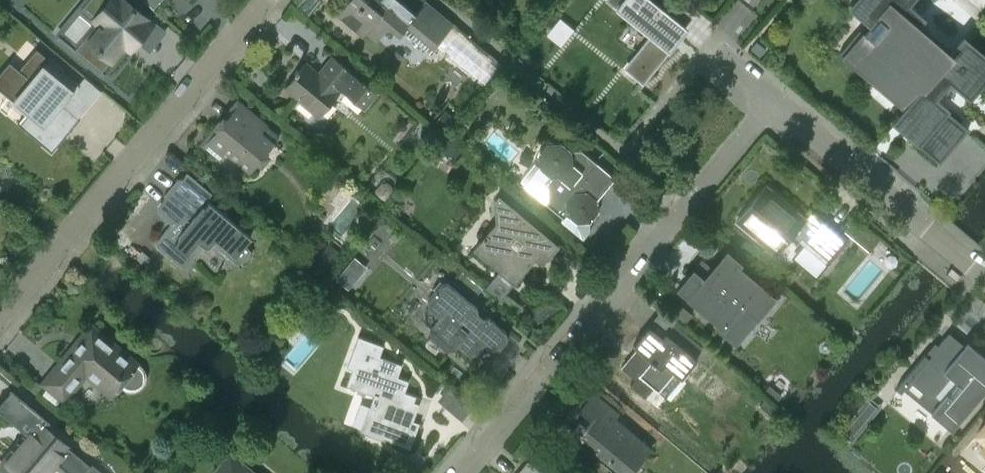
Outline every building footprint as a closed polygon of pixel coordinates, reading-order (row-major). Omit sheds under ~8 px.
[(73,50),(103,75),(104,73),(102,71),(124,44),(130,49),(132,47),(137,41),(151,24),(145,19),(146,17),(125,0),(88,0),(81,8),(97,21),(73,50)] [(336,13),(362,35),(366,30),(377,39),(388,26),(399,35),(402,31),(429,53),(433,47),(436,44),(449,28),(452,25),(453,23),(425,1),(415,14),(398,0),(347,0),(336,13)] [(617,5),(653,34),(625,70),(642,84),(674,45),(688,28),(684,25),(692,15),(674,0),(661,0),(658,4),(653,0),(621,0),(617,5)] [(883,12),(852,49),(850,52),(856,57),(856,58),(867,67),(867,66),(874,72),(876,69),(878,71),(882,66),(915,94),(891,122),(894,124),(898,119),(906,125),(905,126),(907,129),(908,127),(912,131),(911,132),(914,134),(915,133),(920,137),(916,143),(939,163),(968,129),(939,104),(940,103),(932,97),(948,79),(955,85),(956,85),(962,90),(967,84),(969,85),(970,83),(969,83),(976,75),(977,75),(978,74),(977,73),(982,66),(958,46),(954,52),(953,53),(951,51),(945,58),(912,30),(918,23),(916,21),(921,15),(915,10),(916,9),(905,1),(906,0),(869,0),(883,12)] [(756,41),(750,48),(759,56),(765,49),(756,41)] [(51,152),(71,127),(68,124),(75,115),(62,104),(79,84),(36,48),(19,69),(9,61),(0,72),(0,90),(28,113),(19,124),(18,123),(17,124),(51,152)] [(378,93),(351,72),(332,56),(322,68),(324,69),(320,75),(305,63),(298,71),(296,69),(294,72),(295,74),(284,88),(318,116),(339,91),(337,90),(339,88),(364,109),(378,93)] [(249,170),(272,143),(279,135),(265,124),(237,101),(201,143),(219,158),(225,150),(249,170)] [(441,135),(431,126),(426,131),(437,140),(441,135)] [(443,136),(438,142),(458,159),(463,153),(443,136)] [(609,183),(591,168),(595,162),(580,149),(570,150),(560,141),(546,142),(537,153),(538,167),(523,185),(562,218),(560,221),(582,239),(589,231),(589,222),(597,213),(596,199),(609,183)] [(249,235),(208,201),(216,192),(190,169),(181,179),(176,179),(163,195),(174,205),(164,217),(170,223),(155,241),(155,246),(180,267),(187,266),(196,255),(190,250),(206,231),(242,261),(248,258),(250,250),(244,246),(249,240),(249,235)] [(736,220),(775,252),(792,232),(827,259),(825,262),(826,263),(847,237),(824,218),(814,230),(802,220),(804,218),(765,186),(736,220)] [(479,241),(473,248),(499,269),(485,286),(499,298),(540,249),(547,256),(557,245),(498,195),(494,200),(496,222),(486,233),(485,233),(479,240),(479,241)] [(853,220),(845,231),(856,240),(865,230),(853,220)] [(322,277),(342,254),(328,243),(310,266),(322,277)] [(726,254),(709,274),(703,281),(693,272),(679,288),(720,323),(717,326),(734,341),(756,315),(771,297),(734,266),(736,263),(726,254)] [(344,267),(337,276),(348,286),(356,277),(344,267)] [(459,271),(452,279),(473,296),(480,288),(459,271)] [(441,283),(427,299),(428,306),(438,315),(438,317),(429,327),(430,334),(446,348),(453,347),(456,344),(468,353),(475,353),(483,359),(490,358),(506,338),(506,331),(488,316),(484,317),(477,312),(477,307),(448,282),(441,283)] [(691,314),(677,302),(669,312),(683,324),(691,314)] [(636,348),(621,366),(635,378),(629,385),(645,398),(654,387),(665,397),(697,359),(693,355),(701,345),(673,322),(665,332),(665,331),(662,335),(649,325),(632,345),(636,348)] [(85,373),(105,390),(110,395),(120,384),(124,387),(125,388),(128,389),(130,389),(133,389),(136,389),(137,388),(139,386),(142,384),(142,383),(143,381),(144,380),(144,379),(144,377),(144,376),(144,374),(143,373),(143,371),(142,370),(141,369),(140,367),(90,326),(43,383),(63,399),(85,373)] [(895,389),(900,393),(904,388),(912,379),(927,391),(919,401),(951,428),(983,390),(984,387),(984,358),(979,353),(973,361),(967,356),(971,352),(964,346),(948,333),(937,346),(933,343),(907,375),(895,389)] [(358,337),(347,367),(352,369),(348,380),(365,387),(363,391),(373,395),(369,406),(372,406),(363,430),(410,447),(410,446),(409,446),(418,422),(407,418),(415,396),(404,392),(408,380),(396,376),(401,364),(378,356),(382,346),(382,347),(383,345),(357,335),(357,336),(358,337)] [(43,425),(48,418),(11,387),(0,400),(0,406),(29,431),(0,465),(0,470),(4,472),(48,472),(56,463),(68,472),(82,472),(89,464),(43,425)] [(778,396),(768,387),(763,394),(773,402),(778,396)] [(613,409),(593,393),(579,410),(589,418),(584,425),(580,422),(569,435),(614,472),(630,472),(651,449),(631,432),(630,434),(608,415),(613,409)] [(859,407),(840,431),(851,441),(871,417),(859,407)] [(977,432),(984,439),(984,422),(977,432)] [(212,472),(257,472),(230,451),(211,472),(212,472)]
